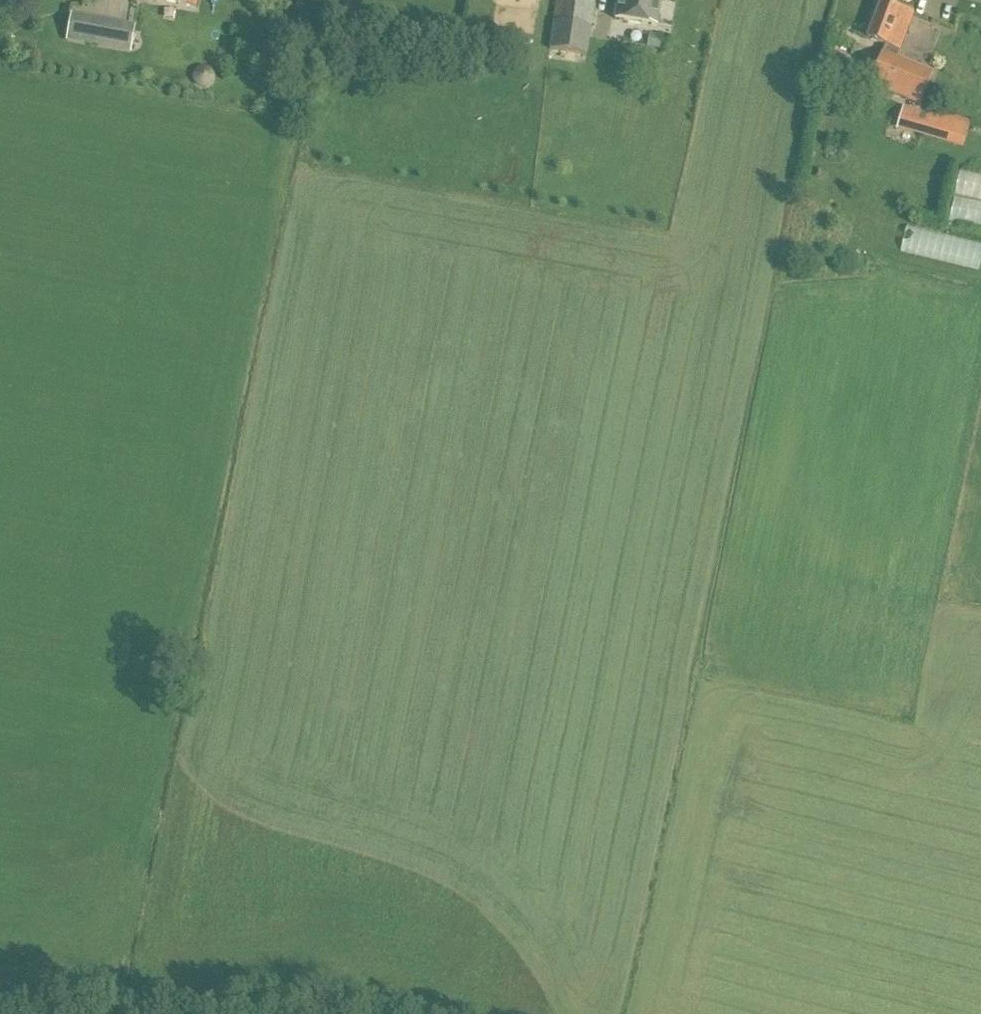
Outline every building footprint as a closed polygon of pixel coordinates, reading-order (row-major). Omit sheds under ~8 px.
[(595,0),(557,0),(549,48),(587,54),(595,0)] [(660,0),(619,0),(616,18),(656,24),(660,0)] [(899,51),(914,14),(882,2),(867,38),(885,45),(882,53),(870,85),(920,105),(933,73),(896,58),(899,51)] [(130,53),(135,25),(71,13),(66,41),(130,53)] [(649,34),(646,48),(666,52),(669,38),(649,34)] [(844,57),(833,53),(829,64),(840,68),(844,57)] [(929,114),(903,106),(896,128),(963,148),(971,121),(930,109),(929,114)] [(952,255),(969,258),(971,242),(954,240),(952,255)] [(857,273),(860,252),(849,250),(848,257),(850,258),(848,271),(857,273)]
